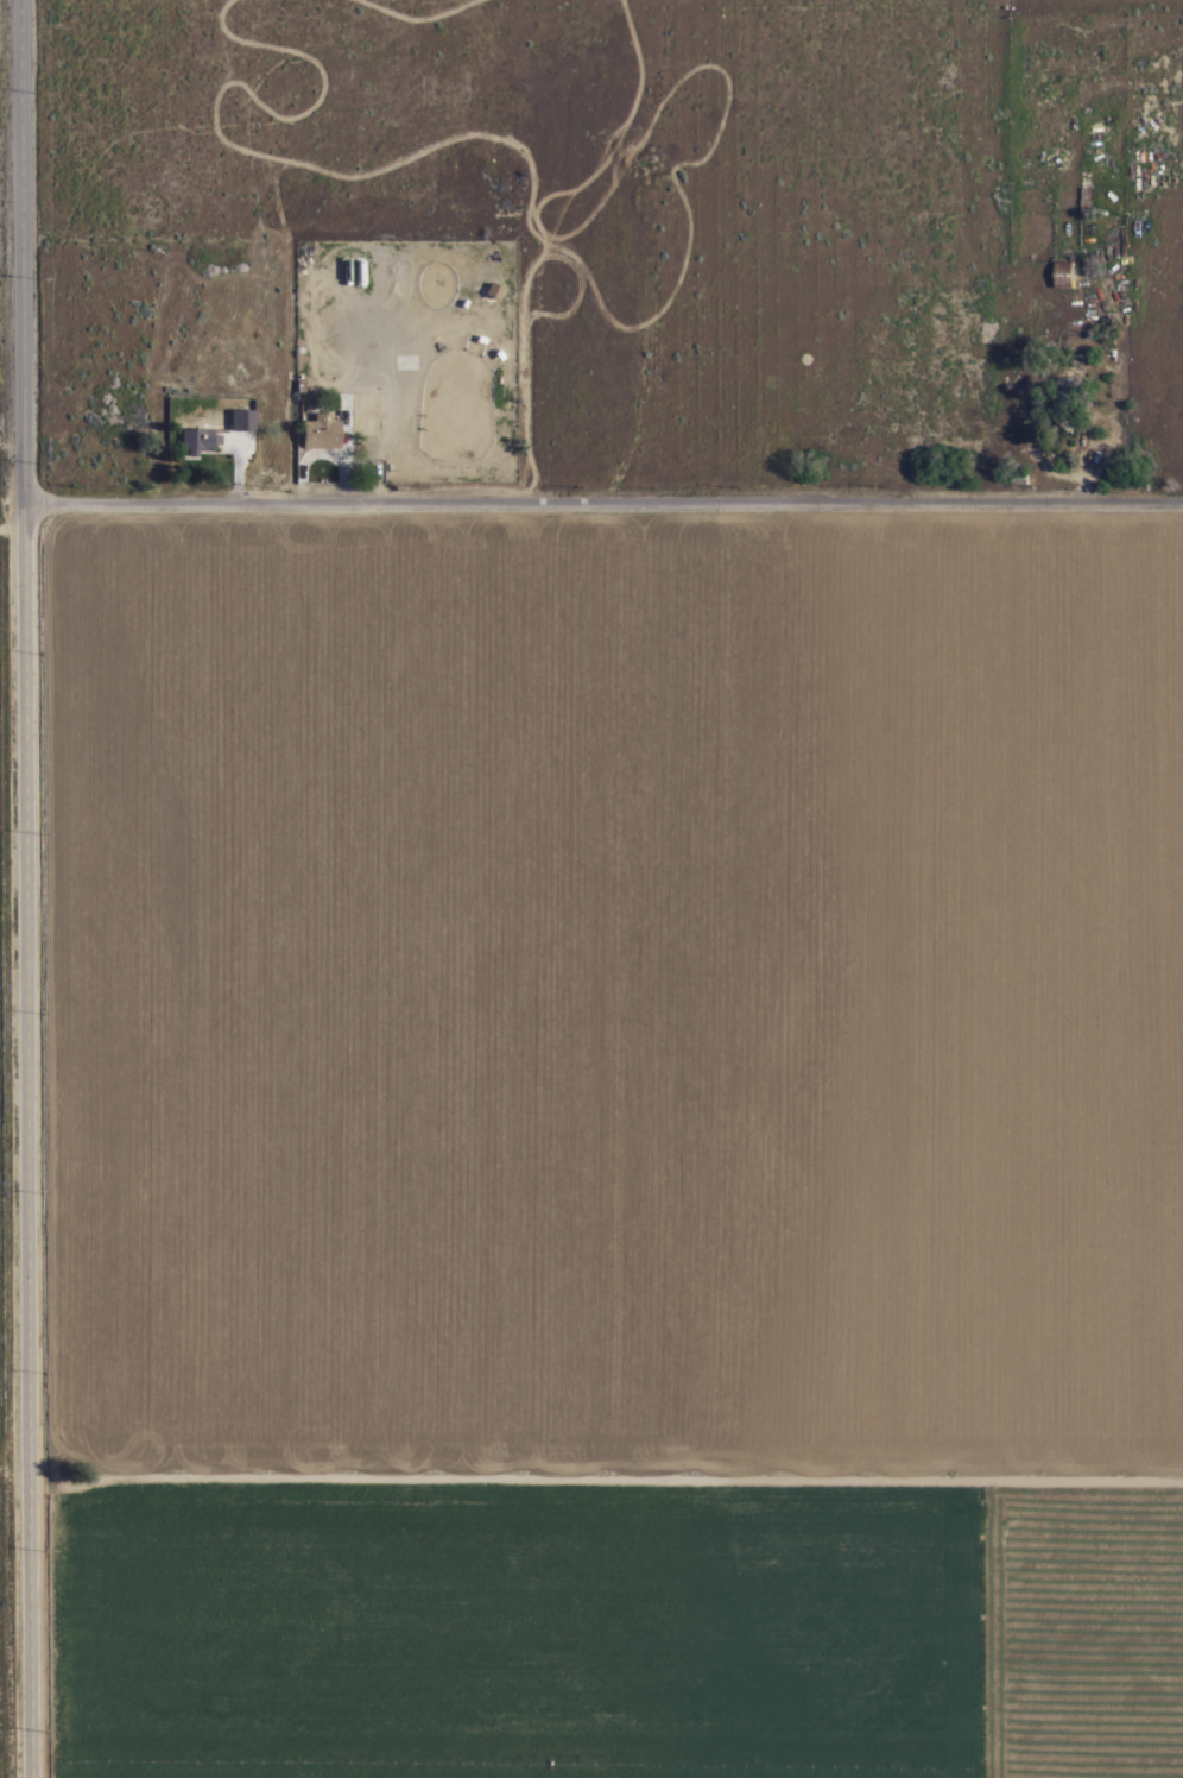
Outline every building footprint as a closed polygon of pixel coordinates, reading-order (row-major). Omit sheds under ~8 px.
[(1080,197),(1081,197),(1081,187),(1088,187),(1089,197),(1089,216),(1080,216),(1080,197)] [(354,257),(365,257),(365,284),(365,290),(355,290),(354,257)] [(1074,288),(1055,288),(1055,261),(1073,260),(1074,288)] [(1054,384),(1057,384),(1056,377),(1080,377),(1080,382),(1084,382),(1084,390),(1081,390),(1081,398),(1075,399),(1075,405),(1081,405),(1081,414),(1075,414),(1075,417),(1055,418),(1054,384)] [(230,430),(230,409),(257,409),(257,412),(254,412),(254,430),(230,430)] [(302,448),(301,420),(312,420),(312,412),(353,412),(353,430),(339,430),(339,448),(302,448)] [(211,428),(211,434),(220,434),(220,443),(211,443),(211,448),(197,448),(196,455),(186,455),(186,448),(181,448),(181,428),(211,428)]
